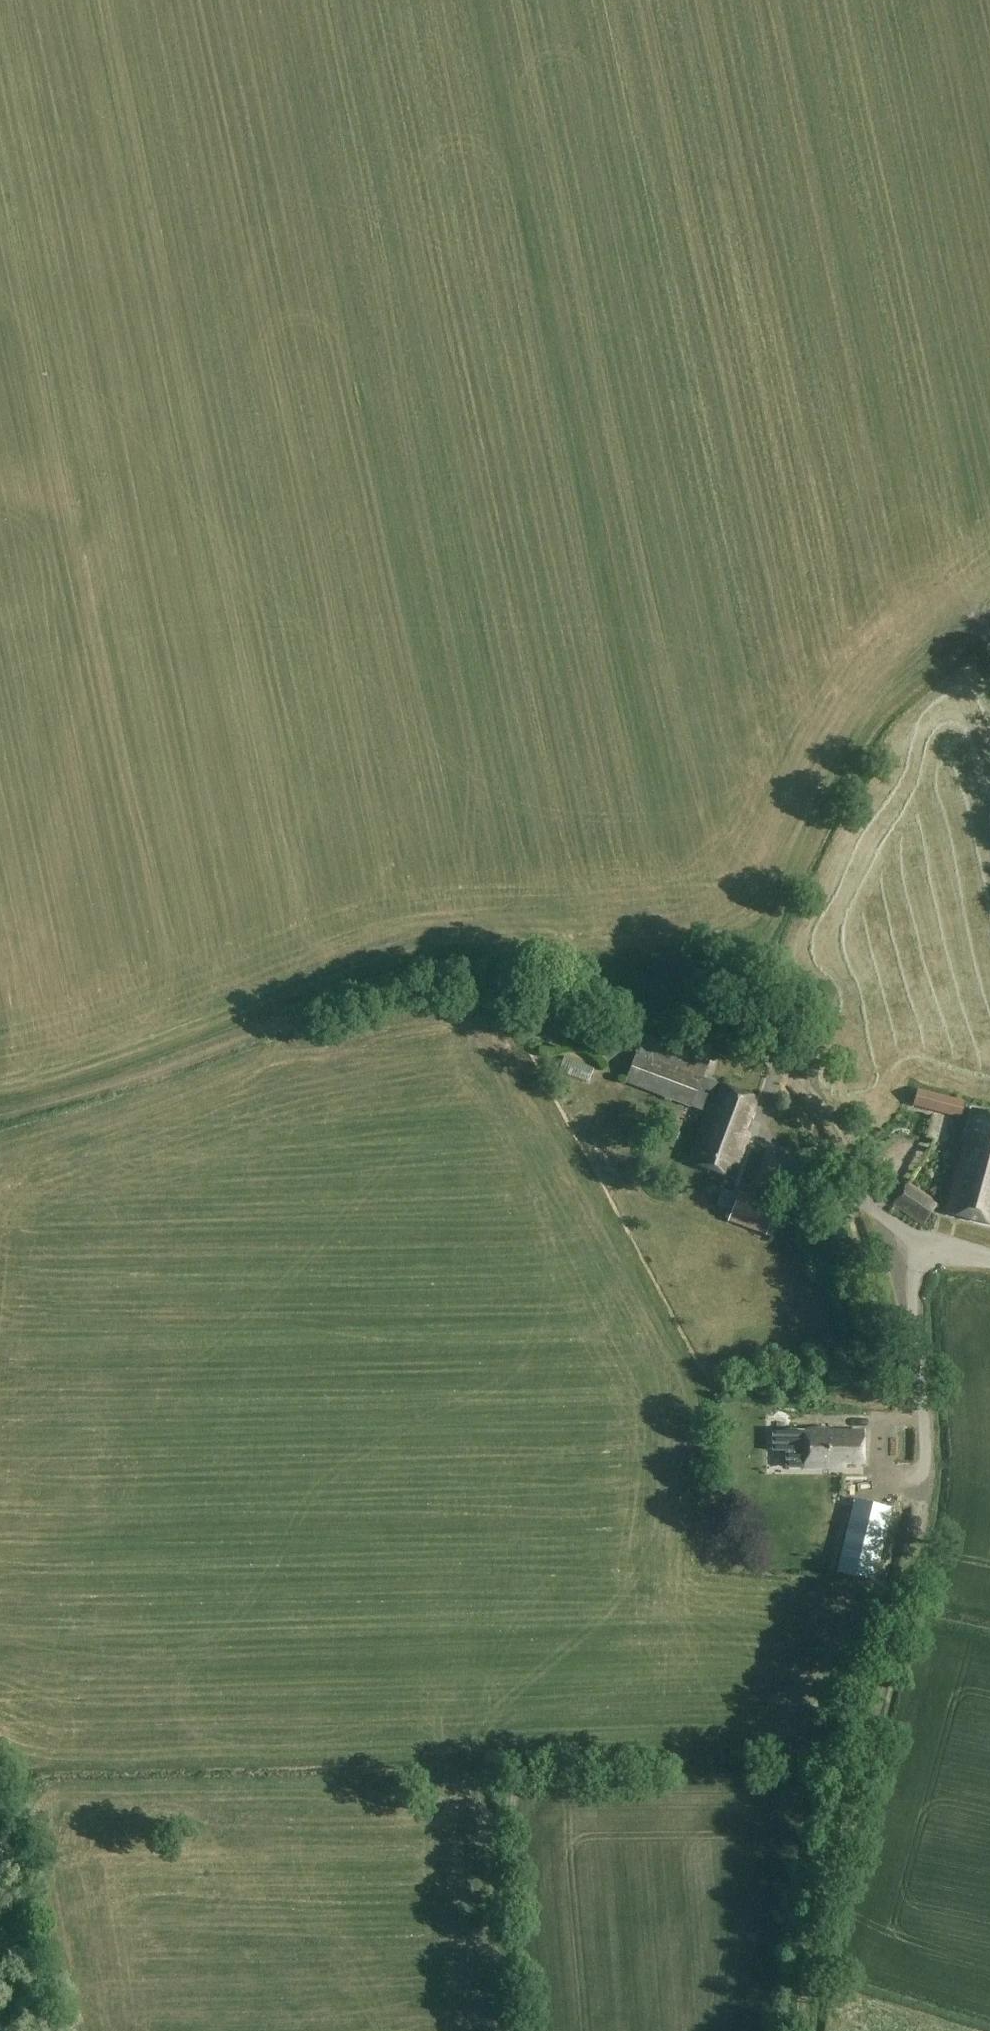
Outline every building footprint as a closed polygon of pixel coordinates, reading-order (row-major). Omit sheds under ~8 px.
[(734,1178),(750,1134),(745,1132),(757,1099),(701,1079),(708,1059),(642,1035),(625,1081),(708,1111),(689,1162),(734,1178)] [(961,1118),(966,1101),(918,1089),(914,1106),(961,1118)] [(989,1222),(989,1113),(973,1108),(964,1141),(966,1143),(947,1210),(989,1222)] [(908,1183),(891,1202),(922,1225),(937,1202),(908,1183)] [(716,1203),(731,1209),(727,1219),(770,1236),(775,1225),(770,1223),(777,1205),(739,1190),(737,1195),(722,1189),(716,1203)] [(864,1432),(791,1430),(790,1467),(844,1468),(844,1463),(863,1464),(864,1432)] [(887,1505),(854,1498),(836,1572),(869,1580),(887,1505)]
